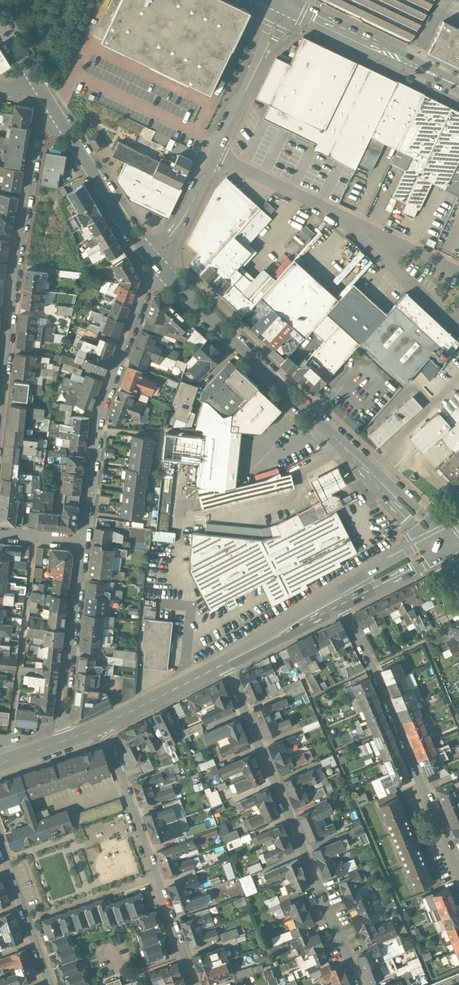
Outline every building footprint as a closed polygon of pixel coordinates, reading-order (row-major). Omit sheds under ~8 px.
[(227,0),(112,0),(108,8),(109,8),(110,7),(116,10),(102,41),(211,93),(250,11),(227,0)] [(409,44),(410,41),(434,0),(319,0),(409,44)] [(443,21),(428,52),(458,67),(458,29),(443,21)] [(290,63),(275,58),(255,99),(269,106),(263,118),(317,144),(357,62),(303,36),(290,63)] [(357,62),(317,144),(337,154),(358,163),(395,87),(398,82),(357,62)] [(395,87),(358,163),(372,170),(385,143),(398,149),(425,95),(402,84),(398,82),(395,87)] [(398,149),(391,164),(405,171),(392,197),(406,203),(451,108),(425,95),(398,149)] [(33,108),(15,105),(13,115),(12,123),(30,127),(33,108)] [(458,161),(458,111),(451,108),(406,203),(418,209),(432,183),(446,189),(458,161)] [(13,115),(4,114),(3,122),(12,123),(13,115)] [(30,127),(12,123),(11,127),(8,127),(7,135),(10,136),(9,138),(8,143),(26,146),(30,127)] [(98,132),(88,138),(96,152),(107,146),(98,132)] [(160,161),(119,141),(113,155),(126,162),(153,175),(160,161)] [(26,146),(8,143),(7,148),(7,150),(4,150),(3,158),(6,158),(5,163),(23,166),(26,146)] [(46,151),(40,184),(57,188),(59,179),(54,178),(55,171),(63,172),(66,155),(63,154),(63,151),(61,147),(53,145),(49,148),(49,152),(46,151)] [(193,161),(179,154),(173,167),(187,174),(193,161)] [(153,175),(126,162),(119,177),(132,198),(167,215),(187,174),(173,167),(160,161),(153,175)] [(446,189),(458,195),(458,161),(446,189)] [(0,166),(0,172),(5,173),(2,187),(19,190),(23,170),(0,166)] [(227,177),(217,189),(188,243),(199,253),(189,264),(200,274),(234,236),(260,208),(227,177)] [(65,185),(67,189),(81,182),(79,178),(65,185)] [(83,184),(67,194),(77,211),(66,218),(73,231),(88,222),(100,215),(101,215),(93,202),(83,184)] [(3,195),(1,203),(0,210),(0,212),(15,215),(18,198),(3,195)] [(270,215),(276,209),(268,200),(261,206),(270,215)] [(418,209),(406,203),(401,214),(413,219),(418,209)] [(449,209),(439,204),(434,214),(444,219),(449,209)] [(56,209),(36,206),(33,224),(49,227),(62,229),(63,222),(54,220),(56,209)] [(260,208),(234,236),(246,246),(271,218),(260,208)] [(11,234),(15,215),(0,212),(0,232),(11,234)] [(100,215),(88,222),(90,227),(81,232),(86,240),(108,227),(101,215),(100,215)] [(49,227),(33,224),(31,238),(47,240),(49,227)] [(108,227),(86,240),(91,248),(100,243),(103,247),(116,239),(108,227)] [(234,236),(200,274),(222,294),(242,273),(237,268),(251,252),(246,246),(234,236)] [(47,240),(31,238),(28,252),(44,255),(47,240)] [(103,247),(94,252),(99,260),(107,255),(110,259),(123,251),(116,239),(103,247)] [(0,240),(0,258),(7,260),(10,242),(0,240)] [(44,255),(28,252),(26,266),(42,268),(43,263),(44,255)] [(65,258),(44,255),(43,263),(53,264),(53,262),(64,264),(65,261),(65,258)] [(140,278),(126,256),(114,263),(113,264),(116,269),(114,270),(120,280),(119,282),(136,288),(140,278)] [(339,300),(294,260),(264,293),(244,314),(240,319),(252,329),(272,307),(294,327),(274,349),(285,359),(312,329),(327,313),(339,300)] [(80,263),(65,261),(64,264),(63,270),(79,272),(80,263)] [(47,272),(26,270),(24,288),(39,290),(40,286),(42,286),(43,279),(46,280),(47,272)] [(264,293),(242,273),(222,294),(244,314),(264,293)] [(57,281),(49,280),(48,291),(56,292),(57,281)] [(136,288),(119,282),(111,282),(109,289),(117,292),(116,296),(131,301),(136,288)] [(387,314),(354,284),(339,300),(327,313),(360,343),(362,341),(387,314)] [(39,290),(24,288),(21,306),(43,308),(44,301),(41,301),(42,294),(39,294),(39,290)] [(48,291),(39,290),(39,294),(42,294),(41,301),(44,301),(47,299),(48,291)] [(56,292),(48,291),(47,299),(55,300),(56,292)] [(112,295),(104,292),(102,297),(110,301),(112,295)] [(428,312),(406,292),(395,305),(417,324),(428,312)] [(159,295),(154,296),(147,317),(162,322),(168,304),(159,295)] [(129,306),(114,301),(111,310),(109,316),(123,321),(129,306)] [(191,325),(168,304),(162,322),(147,317),(143,326),(167,335),(178,339),(181,335),(191,325)] [(417,324),(395,305),(387,314),(362,341),(406,382),(412,376),(419,368),(429,357),(440,366),(450,354),(417,324)] [(111,310),(101,306),(98,312),(109,316),(111,310)] [(294,327),(272,307),(252,329),(274,349),(294,327)] [(98,312),(92,310),(89,318),(101,322),(102,320),(107,322),(109,316),(98,312)] [(428,312),(417,324),(450,354),(458,343),(458,341),(428,312)] [(360,343),(327,313),(312,329),(325,340),(312,355),(332,374),(360,343)] [(36,316),(20,314),(18,330),(34,332),(34,328),(36,316)] [(123,321),(109,316),(107,322),(103,331),(118,336),(123,321)] [(51,327),(38,325),(38,328),(34,328),(34,332),(50,334),(51,327)] [(98,333),(86,329),(84,335),(96,340),(98,333)] [(195,329),(183,340),(201,347),(207,340),(195,329)] [(34,332),(18,330),(17,347),(32,348),(32,346),(33,340),(34,332)] [(156,335),(142,330),(136,345),(151,350),(153,344),(156,335)] [(50,334),(34,332),(33,340),(37,340),(37,339),(40,339),(53,341),(53,334),(50,334)] [(178,339),(167,335),(166,340),(176,343),(178,339)] [(96,346),(87,343),(88,341),(79,338),(76,346),(84,349),(109,359),(115,343),(100,338),(96,346)] [(223,354),(207,340),(195,353),(200,358),(210,367),(211,368),(223,354)] [(164,348),(153,344),(151,350),(162,354),(164,348)] [(151,350),(136,345),(130,360),(145,365),(149,356),(151,350)] [(109,359),(84,349),(79,361),(79,362),(80,362),(82,363),(82,364),(104,373),(109,359)] [(162,354),(151,350),(149,356),(159,359),(160,359),(162,354)] [(76,359),(62,353),(60,361),(69,364),(78,367),(80,362),(79,362),(79,361),(76,360),(76,359)] [(195,353),(187,362),(192,367),(200,358),(195,353)] [(41,357),(16,354),(14,365),(39,368),(40,363),(41,357)] [(182,361),(162,354),(160,359),(159,359),(157,363),(179,371),(182,361)] [(332,374),(312,355),(300,368),(320,387),(332,374)] [(210,367),(200,358),(192,367),(191,369),(200,377),(210,367)] [(78,367),(69,364),(67,370),(79,375),(82,369),(78,367)] [(39,368),(14,365),(13,376),(37,378),(37,376),(39,376),(39,373),(39,368)] [(143,373),(128,367),(120,386),(136,392),(137,388),(141,376),(143,373)] [(258,386),(236,367),(226,378),(247,398),(258,386)] [(83,384),(80,390),(95,395),(101,380),(86,375),(83,384)] [(154,385),(148,383),(146,379),(144,378),(141,376),(137,388),(141,389),(143,393),(150,395),(153,393),(155,388),(154,385)] [(226,378),(223,376),(207,393),(204,402),(207,403),(223,418),(231,415),(233,413),(247,398),(226,378)] [(83,384),(72,380),(70,386),(80,390),(83,384)] [(28,384),(13,382),(11,400),(32,402),(33,395),(30,394),(31,388),(28,388),(28,384)] [(187,383),(174,417),(186,421),(192,406),(191,404),(198,386),(187,383)] [(41,385),(28,384),(28,388),(31,388),(30,394),(33,395),(40,395),(41,385)] [(80,390),(70,386),(68,392),(78,396),(80,390)] [(281,408),(258,387),(233,413),(231,429),(260,432),(281,408)] [(95,395),(80,390),(78,396),(75,404),(90,410),(95,395)] [(147,404),(137,401),(136,405),(131,403),(134,395),(119,390),(113,405),(131,411),(132,408),(142,412),(144,412),(146,406),(147,404)] [(412,396),(368,435),(378,446),(422,406),(412,396)] [(72,404),(60,403),(59,410),(71,412),(72,404)] [(223,418),(207,403),(205,405),(201,438),(200,456),(228,458),(233,413),(231,415),(223,418)] [(444,417),(452,425),(458,419),(458,403),(444,417)] [(131,411),(113,405),(109,417),(108,422),(123,423),(127,416),(140,420),(142,412),(132,408),(131,411)] [(26,407),(10,406),(8,425),(23,427),(25,415),(26,407)] [(44,409),(26,407),(25,415),(29,415),(29,417),(42,418),(44,409)] [(367,432),(390,415),(385,409),(363,426),(367,432)] [(444,417),(439,411),(409,437),(422,451),(439,436),(452,425),(444,417)] [(88,418),(72,416),(71,425),(71,432),(86,433),(88,418)] [(439,436),(455,454),(439,468),(458,490),(458,419),(452,425),(439,436)] [(23,427),(8,425),(6,443),(22,445),(22,438),(23,427)] [(86,433),(71,432),(70,438),(69,447),(84,449),(86,433)] [(201,438),(165,434),(162,459),(199,463),(200,456),(201,438)] [(152,438),(133,435),(129,468),(127,468),(121,515),(140,517),(141,509),(142,509),(143,502),(142,502),(144,486),(145,486),(146,479),(145,479),(146,471),(148,472),(149,463),(150,464),(151,457),(150,457),(151,450),(152,450),(152,446),(151,446),(152,438)] [(38,440),(22,438),(22,445),(37,447),(38,440)] [(22,445),(6,443),(4,460),(20,462),(21,452),(22,445)] [(37,447),(22,445),(21,452),(36,454),(37,447)] [(46,448),(37,447),(36,454),(34,464),(44,465),(44,462),(46,448)] [(83,457),(68,455),(67,464),(66,471),(82,473),(83,457)] [(225,489),(228,458),(200,456),(199,463),(197,486),(225,489)] [(20,462),(4,460),(2,477),(18,479),(18,473),(20,462)] [(59,463),(44,462),(44,465),(43,469),(59,470),(59,463)] [(310,481),(321,501),(333,495),(332,493),(347,485),(338,467),(310,481)] [(66,471),(63,471),(60,491),(79,493),(82,473),(66,471)] [(225,489),(197,486),(202,511),(295,488),(292,476),(282,478),(280,472),(266,480),(225,489)] [(42,476),(18,473),(18,479),(23,479),(42,481),(42,476)] [(2,477),(0,490),(0,492),(21,494),(22,490),(23,479),(18,479),(2,477)] [(162,477),(157,539),(175,541),(176,531),(169,531),(173,478),(162,477)] [(42,481),(23,479),(22,490),(33,491),(33,496),(40,496),(41,489),(42,481)] [(51,490),(41,489),(40,496),(50,498),(51,494),(51,490)] [(60,491),(51,490),(51,494),(53,494),(52,497),(78,499),(79,493),(60,491)] [(0,492),(0,524),(14,525),(15,515),(16,515),(18,500),(23,501),(23,500),(23,495),(21,494),(0,492)] [(321,501),(312,506),(318,518),(335,509),(343,505),(339,497),(334,495),(333,495),(321,501)] [(40,496),(33,496),(32,501),(32,507),(52,509),(53,498),(50,498),(40,496)] [(78,506),(63,504),(62,514),(76,516),(77,516),(78,506)] [(312,506),(276,525),(282,535),(286,534),(318,518),(312,506)] [(205,534),(192,532),(188,569),(195,582),(209,610),(225,602),(228,609),(238,604),(234,597),(260,584),(271,606),(308,587),(306,583),(342,565),(340,561),(358,552),(335,509),(318,518),(286,534),(282,535),(262,539),(205,534)] [(62,514),(38,512),(37,518),(36,527),(75,531),(76,516),(62,514)] [(16,515),(15,515),(14,525),(22,526),(23,516),(16,515)] [(37,518),(29,517),(28,527),(36,527),(37,518)] [(272,526),(262,528),(206,523),(205,534),(262,539),(282,535),(276,525),(272,526)] [(111,530),(95,528),(93,543),(93,545),(109,547),(109,545),(109,539),(111,530)] [(128,541),(114,539),(113,540),(109,539),(109,545),(113,546),(112,547),(127,549),(128,541)] [(0,543),(0,558),(8,559),(9,555),(10,545),(0,543)] [(22,546),(10,545),(9,555),(13,556),(13,553),(21,554),(22,546)] [(109,547),(93,545),(91,561),(111,564),(112,555),(112,554),(108,553),(109,547)] [(44,548),(37,547),(35,564),(42,565),(44,548)] [(112,547),(109,547),(108,553),(112,554),(112,555),(125,557),(127,549),(112,547)] [(69,551),(50,549),(48,566),(53,566),(54,563),(71,565),(73,555),(69,551)] [(0,558),(0,573),(7,574),(8,567),(8,559),(0,558)] [(26,561),(12,560),(12,567),(26,569),(26,561)] [(111,564),(91,561),(90,575),(109,577),(110,570),(111,564)] [(71,565),(54,563),(53,566),(52,574),(56,575),(55,579),(69,580),(71,565)] [(42,568),(35,567),(34,576),(41,577),(42,568)] [(124,571),(110,570),(109,577),(123,579),(124,571)] [(427,577),(412,585),(419,598),(428,593),(434,590),(432,587),(432,586),(431,584),(430,584),(427,577)] [(55,579),(54,578),(52,594),(67,596),(69,580),(55,579)] [(16,583),(6,581),(5,591),(14,592),(25,593),(26,586),(15,585),(16,583)] [(104,583),(89,581),(87,594),(102,596),(103,590),(104,583)] [(49,584),(39,583),(38,592),(48,593),(49,584)] [(412,585),(398,592),(404,605),(409,602),(419,598),(412,585)] [(110,590),(105,589),(105,590),(103,590),(102,596),(109,597),(110,590)] [(118,591),(110,590),(109,597),(110,598),(117,598),(118,591)] [(434,590),(428,593),(431,598),(436,596),(434,590)] [(38,592),(32,591),(31,600),(47,602),(48,593),(38,592)] [(13,594),(5,593),(3,602),(12,603),(12,600),(24,601),(25,593),(14,592),(13,594)] [(398,592),(383,599),(390,612),(400,607),(404,605),(398,592)] [(428,593),(419,598),(422,603),(431,598),(428,593)] [(67,596),(52,594),(50,609),(65,611),(67,596)] [(102,596),(87,594),(85,614),(104,616),(105,605),(109,605),(110,598),(109,597),(102,596)] [(117,598),(110,598),(109,605),(118,606),(119,599),(117,598)] [(383,599),(369,606),(376,619),(380,617),(390,612),(383,599)] [(369,606),(355,613),(361,626),(371,622),(376,619),(369,606)] [(65,611),(50,609),(49,618),(48,628),(63,630),(65,611)] [(446,614),(449,620),(458,615),(458,613),(457,609),(446,614)] [(104,616),(85,614),(83,633),(113,636),(114,628),(103,627),(104,616)] [(22,618),(2,615),(1,623),(21,625),(22,618)] [(49,618),(29,616),(28,626),(46,628),(48,628),(49,618)] [(173,621),(145,618),(142,648),(145,648),(143,667),(167,670),(173,621)] [(340,621),(326,628),(333,641),(336,648),(341,646),(338,639),(340,638),(341,640),(348,636),(340,621)] [(450,626),(456,638),(458,643),(458,621),(450,626)] [(21,625),(1,623),(0,632),(10,633),(10,631),(20,633),(21,625)] [(46,628),(28,626),(27,634),(45,637),(46,628)] [(48,628),(46,628),(45,637),(44,643),(61,645),(63,630),(48,628)] [(326,628),(312,635),(318,648),(328,643),(333,641),(326,628)] [(113,636),(83,633),(81,649),(100,651),(101,644),(112,645),(113,636)] [(312,635),(298,642),(304,655),(310,652),(318,648),(312,635)] [(447,642),(449,648),(458,644),(458,643),(456,638),(447,642)] [(336,648),(333,641),(328,643),(332,650),(336,648)] [(0,642),(0,649),(4,650),(4,654),(9,655),(11,643),(0,642)] [(298,642),(287,647),(292,658),(293,660),(304,655),(298,642)] [(19,644),(11,643),(9,655),(17,656),(19,644)] [(328,643),(318,648),(322,655),(332,650),(328,643)] [(46,645),(33,644),(32,654),(44,656),(45,647),(46,645)] [(449,648),(452,653),(458,649),(458,644),(449,648)] [(343,648),(341,646),(336,648),(340,655),(348,652),(345,647),(343,648)] [(60,649),(45,647),(44,656),(44,661),(59,663),(60,649)] [(336,648),(332,650),(336,658),(340,656),(340,655),(336,648)] [(135,651),(124,650),(123,657),(136,659),(135,651)] [(316,658),(313,659),(310,652),(304,655),(312,671),(320,667),(316,658)] [(0,655),(0,665),(8,666),(9,664),(9,656),(0,655)] [(17,656),(9,655),(9,656),(9,664),(16,665),(17,656)] [(304,655),(293,660),(296,667),(301,665),(305,674),(312,671),(304,655)] [(95,658),(79,656),(78,670),(100,673),(106,674),(107,665),(95,663),(95,658)] [(136,659),(123,657),(122,664),(136,666),(136,659)] [(268,657),(257,663),(259,667),(271,662),(268,657)] [(292,658),(286,660),(290,670),(296,668),(296,667),(293,660),(292,658)] [(59,663),(44,661),(43,668),(42,676),(57,677),(59,663)] [(259,667),(254,670),(258,678),(275,670),(271,662),(259,667)] [(361,662),(352,667),(355,674),(364,669),(361,662)] [(399,663),(382,670),(388,683),(404,676),(399,663)] [(35,667),(23,665),(22,673),(29,674),(42,676),(43,668),(35,667)] [(254,669),(239,676),(245,689),(260,682),(258,678),(254,670),(254,669)] [(78,670),(76,687),(98,689),(95,689),(96,681),(99,682),(100,673),(78,670)] [(321,690),(312,671),(305,674),(305,675),(315,694),(321,690)] [(366,672),(351,680),(353,685),(369,678),(366,672)] [(42,676),(29,674),(28,681),(41,683),(42,676)] [(57,677),(42,676),(41,683),(40,690),(55,692),(57,677)] [(136,677),(123,676),(121,702),(134,695),(136,677)] [(404,676),(388,683),(393,696),(410,689),(404,676)] [(300,678),(282,686),(284,692),(286,691),(303,684),(300,678)] [(369,678),(353,685),(358,697),(374,691),(369,678)] [(269,679),(260,682),(265,695),(278,690),(275,682),(271,683),(269,679)] [(222,680),(187,697),(193,712),(206,706),(229,697),(222,680)] [(319,682),(323,689),(328,686),(325,680),(319,682)] [(265,695),(260,682),(245,689),(250,702),(265,695)] [(303,684),(286,691),(289,697),(305,690),(303,684)] [(98,689),(76,687),(74,703),(72,721),(75,723),(89,719),(114,706),(107,693),(100,697),(98,699),(99,690),(98,689)] [(410,689),(393,696),(399,709),(415,702),(410,689)] [(55,692),(40,690),(39,700),(39,704),(54,706),(55,692)] [(374,691),(358,697),(363,710),(379,703),(374,691)] [(36,695),(31,695),(29,703),(35,704),(39,704),(39,700),(36,699),(36,695)] [(229,697),(206,706),(208,712),(202,714),(205,722),(220,716),(235,710),(229,697)] [(281,700),(268,705),(271,713),(284,707),(281,700)] [(415,702),(399,709),(404,722),(420,715),(415,702)] [(379,703),(363,710),(368,722),(384,716),(379,703)] [(17,709),(15,724),(36,726),(37,719),(39,704),(35,704),(34,711),(26,710),(17,709)] [(54,706),(39,704),(37,719),(52,721),(54,706)] [(180,718),(173,705),(167,708),(167,709),(174,722),(178,720),(177,719),(180,718)] [(268,705),(254,711),(260,724),(274,718),(271,713),(268,705)] [(174,729),(172,724),(178,720),(174,722),(167,709),(167,708),(154,715),(154,716),(168,744),(183,737),(178,727),(174,729)] [(0,710),(0,718),(9,719),(9,710),(6,711),(0,710)] [(315,714),(299,721),(301,727),(318,720),(315,714)] [(420,715),(404,722),(410,735),(426,728),(420,715)] [(384,716),(368,722),(374,735),(390,729),(384,716)] [(289,717),(276,723),(279,730),(292,725),(289,717)] [(238,718),(224,725),(228,733),(230,738),(244,732),(238,718)] [(274,718),(260,724),(265,737),(279,731),(279,730),(276,723),(274,718)] [(145,720),(133,726),(140,741),(141,742),(145,739),(153,735),(145,720)] [(318,720),(301,727),(304,733),(320,726),(318,720)] [(200,722),(182,731),(185,737),(203,728),(200,722)] [(224,725),(211,731),(215,739),(228,733),(224,725)] [(133,726),(122,732),(127,743),(124,744),(126,748),(133,745),(140,741),(133,726)] [(426,728),(410,735),(415,748),(431,741),(426,728)] [(390,729),(374,735),(375,738),(379,748),(395,742),(390,729)] [(244,732),(230,738),(232,743),(235,750),(249,744),(244,732)] [(159,748),(153,735),(145,739),(151,752),(159,748)] [(296,735),(283,740),(286,748),(299,743),(296,735)] [(375,738),(365,742),(369,752),(379,748),(375,738)] [(283,740),(269,746),(274,759),(288,753),(286,748),(283,740)] [(431,741),(415,748),(421,761),(437,754),(435,750),(431,741)] [(395,742),(379,748),(384,761),(401,754),(395,742)] [(232,743),(219,749),(222,756),(235,750),(232,743)] [(449,744),(435,750),(437,754),(445,751),(450,749),(449,744)] [(135,747),(133,745),(126,748),(132,761),(140,757),(135,747)] [(102,747),(21,775),(29,798),(89,777),(90,780),(111,773),(102,747)] [(201,750),(193,754),(196,761),(204,758),(201,750)] [(371,751),(362,755),(364,760),(373,757),(371,751)] [(445,751),(437,754),(440,762),(449,759),(445,751)] [(167,752),(158,757),(164,767),(173,764),(167,752)] [(253,753),(239,759),(242,768),(245,773),(258,767),(253,753)] [(288,753),(274,759),(280,771),(294,765),(291,758),(288,753)] [(304,753),(291,758),(294,765),(307,760),(304,753)] [(321,759),(324,766),(336,761),(334,754),(321,759)] [(344,754),(338,757),(341,763),(347,761),(344,754)] [(401,754),(384,761),(389,773),(406,767),(401,754)] [(437,754),(421,761),(426,774),(442,767),(440,762),(437,754)] [(197,764),(199,771),(216,764),(214,757),(197,764)] [(239,759),(219,768),(223,776),(242,768),(239,759)] [(258,767),(245,773),(247,777),(250,785),(250,786),(264,780),(258,767)] [(315,767),(298,775),(303,788),(321,780),(315,767)] [(406,767),(389,773),(392,779),(394,783),(395,786),(411,780),(406,767)] [(438,772),(427,776),(430,783),(434,782),(441,779),(438,772)] [(162,773),(148,777),(151,785),(164,781),(162,773)] [(0,782),(0,808),(29,798),(21,775),(0,782)] [(298,775),(284,781),(289,794),(303,788),(298,775)] [(441,779),(434,782),(437,789),(452,783),(449,775),(441,779)] [(148,777),(133,783),(138,795),(153,790),(151,785),(148,777)] [(247,777),(234,783),(237,791),(250,785),(247,777)] [(219,789),(227,786),(225,781),(217,784),(219,789)] [(452,783),(437,789),(442,802),(458,795),(456,792),(454,787),(452,783)] [(216,786),(205,790),(211,807),(223,802),(216,786)] [(312,789),(312,788),(309,789),(309,790),(305,792),(308,800),(322,795),(318,787),(312,789)] [(268,788),(254,795),(257,802),(259,807),(273,801),(268,788)] [(303,788),(289,794),(295,806),(308,800),(305,792),(303,788)] [(153,790),(138,795),(142,807),(157,802),(154,795),(153,790)] [(168,790),(154,795),(157,802),(170,797),(168,790)] [(366,791),(356,795),(360,806),(370,802),(366,791)] [(254,795),(241,800),(244,808),(257,802),(254,795)] [(442,802),(447,814),(458,809),(458,798),(458,795),(442,802)] [(433,881),(398,797),(380,805),(414,889),(433,881)] [(0,808),(0,814),(6,831),(37,820),(29,798),(0,808)] [(120,798),(69,816),(73,827),(123,809),(120,798)] [(180,798),(162,804),(164,809),(159,811),(144,815),(149,829),(163,824),(177,819),(173,810),(183,806),(180,798)] [(241,800),(236,803),(239,810),(244,808),(241,800)] [(273,801),(259,807),(261,812),(265,820),(278,814),(273,801)] [(325,804),(312,810),(316,818),(329,812),(325,804)] [(447,814),(453,828),(458,825),(458,809),(447,814)] [(37,820),(6,831),(12,848),(73,827),(69,816),(67,810),(37,820)] [(312,810),(299,816),(304,828),(318,822),(316,818),(312,810)] [(261,812),(249,818),(252,825),(265,820),(261,812)] [(124,818),(105,825),(108,834),(118,831),(120,837),(129,833),(124,818)] [(218,825),(221,833),(230,830),(226,821),(218,825)] [(318,822),(304,828),(309,841),(323,835),(320,827),(318,822)] [(333,822),(320,827),(323,835),(336,830),(333,822)] [(163,824),(149,829),(154,842),(168,837),(165,829),(163,824)] [(282,824),(269,830),(272,837),(274,842),(288,837),(282,824)] [(179,825),(165,829),(168,837),(181,832),(179,825)] [(362,825),(348,830),(351,838),(365,832),(362,825)] [(236,827),(222,835),(225,841),(240,834),(236,827)] [(201,839),(218,833),(216,828),(199,834),(201,839)] [(269,830),(256,835),(259,843),(272,837),(269,830)] [(226,841),(229,849),(243,844),(240,836),(226,841)] [(288,837),(274,842),(276,847),(279,855),(280,855),(293,849),(288,837)] [(347,837),(341,840),(344,847),(350,844),(347,837)] [(190,840),(157,851),(162,865),(177,859),(175,854),(197,846),(195,841),(194,839),(190,840)] [(328,845),(327,845),(330,852),(331,852),(344,847),(341,840),(328,845)] [(327,844),(313,850),(318,863),(319,863),(333,858),(333,857),(331,852),(330,852),(327,845),(328,845),(327,844)] [(276,847),(263,853),(267,860),(279,855),(276,847)] [(333,858),(319,863),(324,876),(325,875),(327,876),(329,875),(330,873),(335,871),(338,870),(335,862),(333,858)] [(177,859),(162,865),(166,876),(194,866),(191,859),(178,863),(177,859)] [(297,859),(283,864),(287,873),(289,877),(303,872),(297,859)] [(341,859),(335,862),(338,870),(335,871),(337,876),(347,872),(341,859)] [(250,872),(263,868),(261,861),(248,865),(250,872)] [(284,865),(271,870),(274,878),(287,873),(284,865)] [(362,880),(357,868),(348,871),(350,876),(352,875),(356,883),(362,880)] [(303,872),(289,877),(291,882),(295,891),(297,890),(303,887),(303,888),(307,886),(308,885),(303,872)] [(253,873),(244,875),(248,893),(257,891),(253,873)] [(350,876),(339,881),(344,893),(358,888),(356,883),(352,875),(350,876)] [(196,876),(183,881),(186,889),(199,884),(196,876)] [(183,880),(169,885),(173,899),(187,894),(186,889),(183,881),(183,880)] [(295,891),(291,882),(285,885),(290,898),(299,894),(297,890),(295,891)] [(434,893),(432,894),(437,905),(453,898),(449,887),(434,893)] [(344,893),(343,894),(348,906),(355,904),(357,909),(365,905),(362,897),(358,888),(344,893)] [(10,903),(5,889),(0,891),(0,906),(10,903)] [(432,891),(422,895),(428,909),(437,905),(432,894),(434,893),(432,891)] [(187,894),(173,899),(178,912),(192,908),(189,899),(187,894)] [(362,897),(365,905),(372,902),(373,902),(372,900),(369,894),(362,897)] [(203,895),(189,899),(192,907),(205,902),(203,895)] [(42,920),(46,933),(49,932),(56,952),(59,951),(60,955),(54,957),(57,965),(60,964),(65,977),(68,976),(71,984),(91,984),(86,968),(83,969),(79,958),(82,957),(77,943),(74,944),(70,933),(103,922),(105,928),(138,916),(143,929),(136,931),(147,962),(165,956),(158,934),(166,931),(163,922),(161,923),(156,910),(147,913),(141,896),(107,908),(104,898),(42,920)] [(245,898),(236,901),(238,906),(247,903),(245,898)] [(290,898),(281,902),(287,915),(292,912),(289,904),(292,903),(290,898)] [(453,898),(437,905),(441,916),(458,909),(453,898)] [(292,903),(289,904),(292,912),(295,917),(307,912),(302,899),(292,903)] [(372,902),(365,905),(368,913),(375,910),(372,902)] [(368,913),(365,905),(357,909),(359,914),(352,917),(357,929),(358,928),(372,922),(368,913)] [(437,905),(428,909),(432,920),(441,916),(437,905)] [(441,916),(446,928),(458,923),(458,912),(458,909),(441,916)] [(307,912),(295,917),(299,927),(302,934),(310,931),(308,925),(314,923),(309,911),(307,912)] [(210,912),(197,917),(200,925),(213,920),(210,912)] [(0,918),(0,927),(2,927),(3,931),(18,926),(14,913),(0,918)] [(220,914),(214,916),(216,922),(222,920),(220,914)] [(197,917),(182,922),(186,934),(201,929),(200,925),(197,917)] [(392,920),(374,927),(378,936),(374,937),(376,942),(392,936),(397,933),(392,920)] [(372,922),(358,928),(364,942),(374,937),(378,936),(374,927),(372,922)] [(446,928),(451,939),(458,936),(458,923),(446,928)] [(0,937),(0,947),(8,944),(23,940),(18,926),(3,931),(5,936),(0,937)] [(223,932),(225,939),(239,934),(237,927),(223,932)] [(299,927),(292,929),(295,937),(302,934),(299,927)] [(201,929),(186,934),(190,947),(205,942),(203,934),(201,929)] [(216,930),(203,934),(205,942),(219,938),(216,930)] [(318,934),(312,936),(310,931),(302,934),(305,942),(309,952),(322,946),(323,946),(318,934)] [(302,934),(295,937),(298,944),(305,942),(302,934)] [(235,936),(222,941),(224,947),(238,943),(235,936)] [(376,942),(367,946),(369,951),(371,950),(375,958),(381,955),(383,960),(399,953),(392,936),(376,942)] [(322,946),(309,952),(311,956),(315,964),(317,963),(328,959),(322,946)] [(208,951),(193,956),(198,970),(212,965),(225,960),(228,959),(223,947),(208,952),(208,951)] [(26,950),(12,954),(15,962),(16,967),(31,962),(26,950)] [(369,951),(362,954),(362,953),(359,954),(359,955),(358,956),(363,968),(377,963),(375,958),(371,950),(369,951)] [(447,954),(452,966),(458,963),(458,958),(456,950),(447,954)] [(383,960),(377,963),(382,975),(409,964),(408,961),(404,951),(399,953),(383,960)] [(0,959),(0,963),(1,967),(2,967),(3,966),(4,968),(9,966),(8,964),(15,962),(12,955),(0,959)] [(315,964),(311,956),(305,959),(310,972),(319,968),(317,963),(315,964)] [(418,957),(408,961),(409,964),(411,969),(421,965),(418,957)] [(225,960),(212,965),(217,978),(230,974),(225,960)] [(31,962),(16,967),(18,973),(21,981),(21,982),(36,977),(31,962)] [(377,963),(363,968),(369,981),(382,976),(382,975),(377,963)] [(177,964),(162,969),(165,977),(166,981),(181,976),(177,964)] [(329,964),(320,967),(326,981),(332,978),(329,970),(331,969),(329,964)] [(342,964),(341,965),(340,964),(337,965),(337,966),(331,969),(329,970),(332,978),(334,983),(347,977),(342,964)] [(212,965),(198,970),(202,983),(217,978),(212,965)] [(252,966),(232,973),(235,980),(254,973),(252,966)] [(278,984),(272,968),(264,970),(269,984),(275,984),(278,984)] [(162,969),(149,973),(152,982),(165,977),(162,969)] [(5,977),(8,984),(10,984),(21,981),(18,973),(5,977)] [(166,982),(166,984),(185,984),(182,976),(181,976),(166,981),(166,982)]
